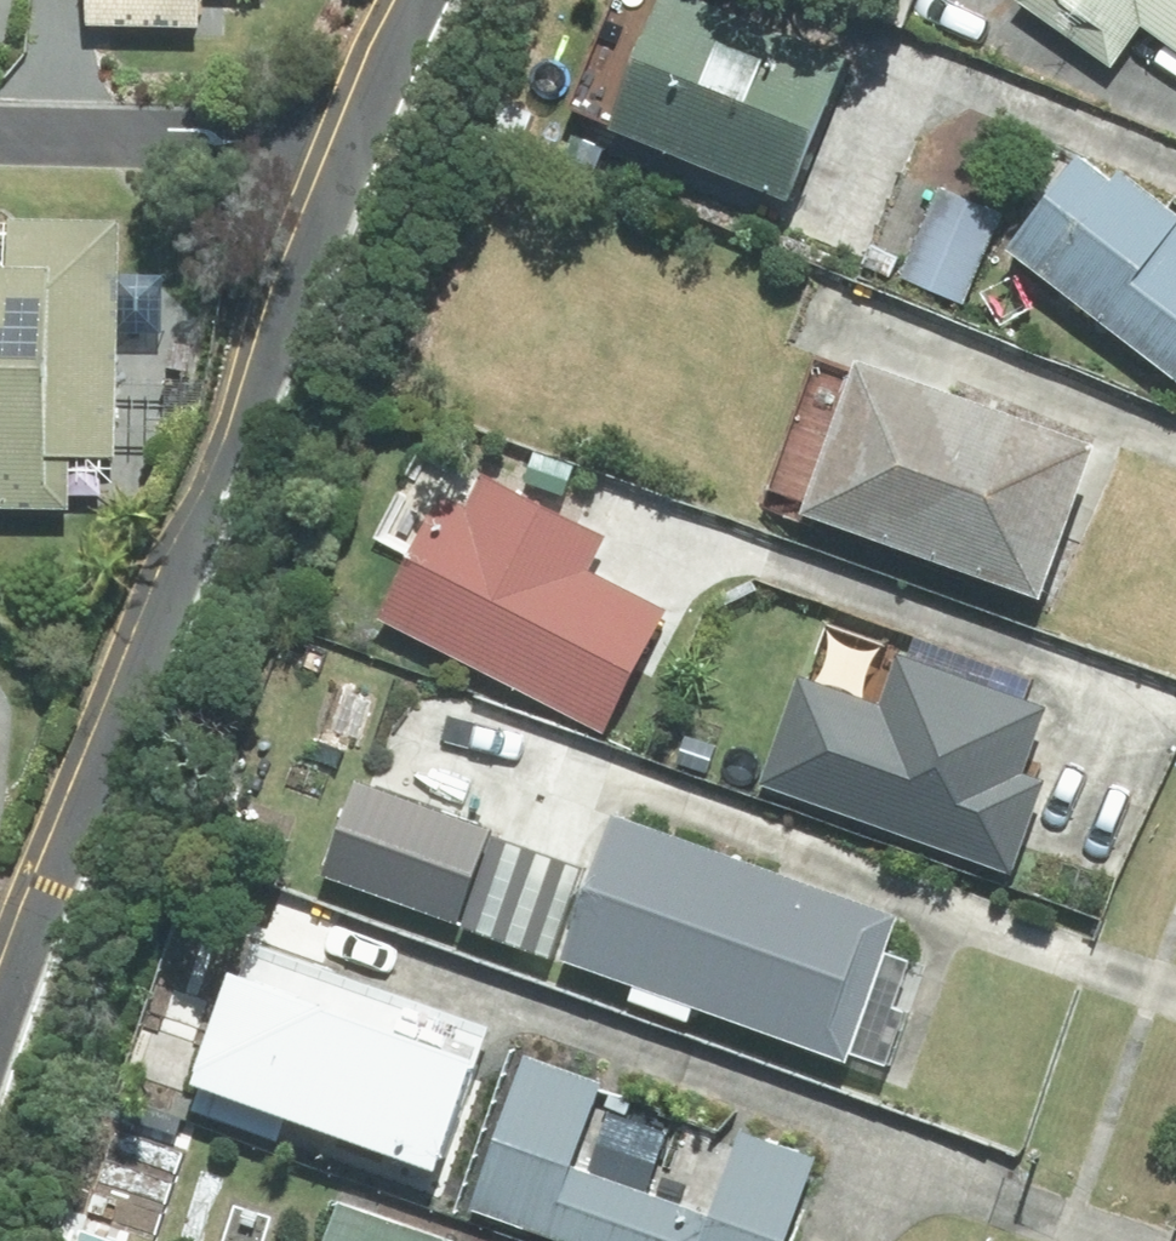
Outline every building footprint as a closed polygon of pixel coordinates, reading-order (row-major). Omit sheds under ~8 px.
[(100,22),(215,29),(217,0),(102,0),(100,22)] [(589,113),(827,204),(885,52),(750,0),(632,0),(589,113)] [(1175,43),(1175,0),(1029,0),(1025,6),(1120,71),(1151,26),(1175,43)] [(1024,249),(1175,370),(1175,207),(1103,150),(1024,249)] [(1008,216),(945,188),(904,279),(968,308),(1008,216)] [(74,530),(82,217),(0,215),(0,528),(74,530)] [(1073,599),(1128,442),(891,359),(886,373),(827,352),(777,496),(1073,599)] [(618,534),(477,458),(391,617),(621,741),(690,612),(601,565),(618,534)] [(902,707),(816,677),(778,782),(1036,874),(1070,778),(1045,769),(1068,706),(921,654),(902,707)] [(598,744),(484,693),(429,816),(543,866),(598,744)] [(637,1002),(704,1025),(711,1003),(861,1054),(910,907),(628,813),(579,959),(644,981),(637,1002)] [(275,939),(209,1112),(298,1146),(311,1113),(470,1173),(523,1033),(275,939)] [(491,1210),(572,1240),(809,1240),(839,1161),(551,1052),(491,1210)] [(339,1240),(467,1240),(354,1201),(339,1240)]
